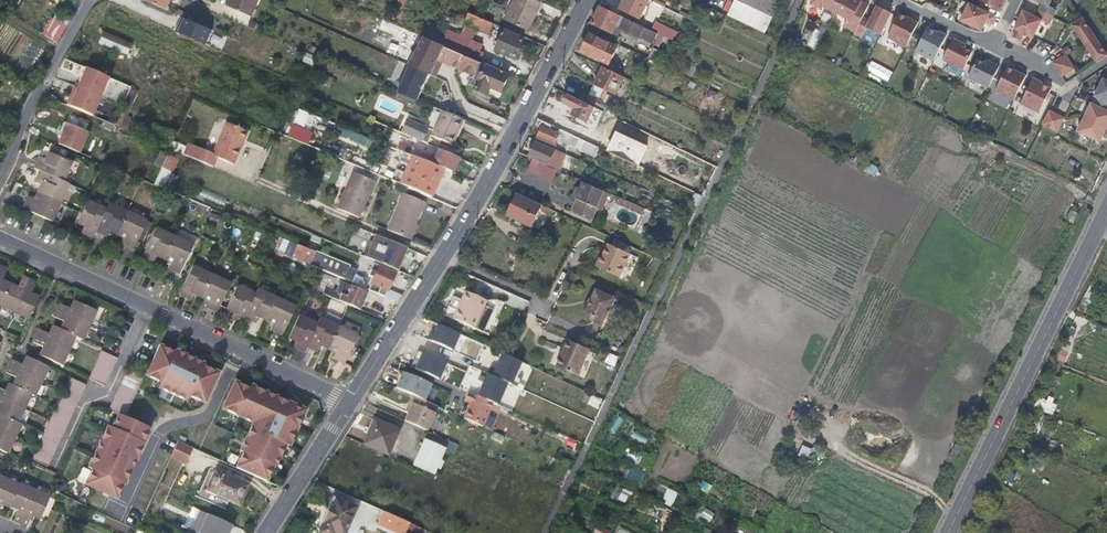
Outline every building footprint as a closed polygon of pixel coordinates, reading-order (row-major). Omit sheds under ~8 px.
[(167,9),(170,0),(146,0),(167,9)] [(251,16),(258,0),(234,0),(231,7),(251,16)] [(408,0),(400,0),(398,7),(405,9),(408,0)] [(541,0),(540,0),(514,0),(506,18),(529,29),(537,13),(535,12),(541,0)] [(643,0),(625,0),(624,2),(627,3),(624,11),(640,19),(641,16),(643,17),(644,15),(642,13),(648,2),(643,0)] [(772,18),(735,0),(727,16),(764,34),(772,18)] [(780,0),(735,0),(772,18),(773,16),(780,0)] [(840,0),(813,0),(814,0),(812,3),(822,8),(823,5),(835,11),(840,0)] [(855,0),(840,0),(835,11),(847,18),(844,25),(856,31),(856,30),(863,16),(868,7),(869,5),(859,0),(857,0),(856,0),(855,0)] [(1002,12),(1006,4),(1005,4),(1007,0),(980,0),(1002,12)] [(1044,6),(1041,12),(1055,19),(1058,12),(1050,8),(1055,0),(1033,0),(1044,6)] [(993,25),(997,18),(970,4),(962,21),(982,31),(987,22),(993,25)] [(889,17),(892,12),(877,5),(877,6),(870,20),(863,16),(856,30),(863,34),(867,27),(880,34),(889,17)] [(587,28),(610,40),(613,33),(617,25),(622,28),(655,44),(660,35),(652,31),(601,6),(593,23),(590,22),(587,28)] [(1055,19),(1041,12),(1038,20),(1025,13),(1016,30),(1020,32),(1025,34),(1034,39),(1042,22),(1051,26),(1055,19)] [(914,30),(919,21),(911,17),(911,18),(900,13),(888,37),(906,46),(914,30)] [(488,31),(492,22),(481,17),(476,26),(488,31)] [(211,30),(183,18),(177,32),(205,44),(211,30)] [(1083,20),(1072,26),(1085,44),(1095,37),(1083,20)] [(663,36),(665,31),(667,28),(656,23),(652,31),(660,35),(663,36)] [(613,33),(618,36),(622,28),(617,25),(613,33)] [(57,41),(61,33),(51,27),(47,34),(57,41)] [(942,44),(947,35),(939,31),(938,32),(928,27),(916,51),(934,60),(942,44)] [(524,38),(505,29),(495,49),(515,57),(524,38)] [(663,36),(674,42),(676,36),(665,31),(663,36)] [(1020,32),(1018,31),(1015,37),(1022,40),(1025,34),(1020,32)] [(131,44),(103,33),(98,44),(126,55),(131,44)] [(465,54),(481,61),(485,52),(481,50),(484,43),(472,38),(461,33),(454,49),(465,54)] [(582,50),(610,64),(618,48),(590,34),(582,50)] [(398,93),(417,101),(429,74),(433,73),(439,59),(474,74),(470,85),(486,91),(489,85),(492,87),(502,91),(509,75),(485,65),(486,63),(481,61),(465,54),(422,36),(398,93)] [(1106,55),(1095,37),(1085,44),(1097,62),(1106,55)] [(943,59),(964,69),(970,57),(973,51),(965,47),(966,44),(953,38),(943,59)] [(1066,56),(1065,55),(1053,63),(1058,70),(1067,63),(1070,62),(1066,56)] [(989,87),(997,71),(999,66),(986,60),(985,63),(977,59),(968,77),(989,87)] [(1074,68),(1070,62),(1067,63),(1058,70),(1062,76),(1074,68)] [(594,85),(615,95),(625,77),(603,66),(594,85)] [(95,71),(86,67),(84,73),(92,77),(95,71)] [(1022,83),(1027,75),(1019,71),(1018,72),(1008,67),(996,91),(1014,100),(1022,83)] [(95,71),(92,77),(129,93),(132,87),(95,71)] [(1040,112),(1050,92),(1052,88),(1041,83),(1042,82),(1034,78),(1021,103),(1040,112)] [(1098,98),(1094,105),(1106,111),(1106,81),(1104,79),(1095,97),(1098,98)] [(121,93),(91,80),(83,97),(113,111),(121,93)] [(587,124),(595,108),(569,94),(564,103),(565,104),(572,108),(573,111),(571,116),(587,124)] [(73,96),(69,105),(92,114),(103,119),(104,120),(107,112),(73,96)] [(1085,118),(1106,129),(1106,111),(1094,105),(1092,104),(1085,118)] [(441,110),(433,129),(455,138),(456,136),(454,135),(462,118),(441,110)] [(294,123),(311,130),(316,117),(299,111),(294,123)] [(1043,124),(1050,127),(1057,114),(1050,111),(1043,124)] [(70,114),(65,123),(82,130),(87,120),(70,114)] [(103,119),(92,114),(89,120),(100,125),(103,119)] [(1064,118),(1057,114),(1050,127),(1058,131),(1064,118)] [(493,115),(491,122),(502,125),(504,118),(493,115)] [(456,136),(463,119),(462,118),(454,135),(456,136)] [(1085,118),(1079,132),(1101,143),(1106,129),(1085,118)] [(537,140),(563,153),(572,136),(554,127),(538,119),(535,124),(542,128),(537,140)] [(212,155),(234,164),(248,131),(226,122),(212,155)] [(65,123),(57,143),(79,152),(87,132),(82,130),(65,123)] [(363,146),(366,137),(336,126),(333,135),(363,146)] [(455,138),(433,129),(430,136),(452,145),(455,138)] [(529,157),(547,165),(551,157),(567,165),(571,157),(563,153),(537,140),(536,140),(529,157)] [(174,144),(172,151),(184,153),(185,145),(174,144)] [(458,158),(438,150),(435,158),(412,149),(409,155),(439,167),(451,172),(458,158)] [(33,169),(40,172),(62,181),(70,162),(49,152),(45,159),(39,156),(33,169)] [(439,167),(409,155),(402,152),(398,161),(408,165),(404,175),(431,186),(439,167)] [(167,154),(162,167),(171,171),(177,158),(167,154)] [(353,171),(347,185),(355,188),(350,199),(342,196),(337,208),(359,217),(374,181),(353,171)] [(62,181),(40,172),(34,184),(40,187),(37,194),(59,204),(68,184),(62,181)] [(576,200),(589,206),(596,190),(583,184),(576,200)] [(355,188),(347,185),(342,196),(350,199),(355,188)] [(402,192),(386,229),(408,239),(424,202),(402,192)] [(59,204),(37,194),(34,201),(28,198),(23,209),(51,222),(59,204)] [(530,225),(541,205),(518,194),(508,214),(513,217),(521,221),(530,225)] [(97,231),(107,208),(88,199),(78,221),(87,224),(84,231),(95,236),(97,231)] [(644,218),(647,207),(618,200),(612,222),(637,228),(636,230),(647,233),(650,220),(644,218)] [(110,203),(107,208),(97,231),(109,237),(113,230),(120,233),(129,212),(110,203)] [(147,219),(129,212),(120,233),(126,236),(124,243),(134,248),(147,219)] [(166,258),(175,235),(157,227),(143,255),(154,260),(157,254),(166,258)] [(193,243),(175,235),(166,258),(172,261),(169,267),(181,272),(193,243)] [(366,256),(395,269),(405,247),(375,235),(366,256)] [(314,252),(294,242),(289,253),(309,263),(314,252)] [(616,281),(628,256),(608,246),(603,255),(606,256),(598,272),(616,281)] [(314,266),(341,277),(346,265),(320,254),(314,266)] [(367,289),(384,295),(387,288),(395,270),(373,261),(367,274),(373,277),(367,289)] [(200,295),(210,273),(192,264),(179,293),(189,298),(192,292),(200,295)] [(228,281),(210,273),(200,295),(207,298),(204,305),(215,310),(228,281)] [(0,302),(0,306),(13,313),(27,279),(21,277),(15,288),(7,285),(0,302)] [(27,279),(13,313),(27,319),(36,298),(28,294),(33,282),(27,279)] [(323,293),(354,307),(361,289),(342,281),(337,292),(325,287),(323,293)] [(244,315),(254,293),(235,284),(225,307),(231,309),(229,316),(241,322),(244,315)] [(257,287),(254,293),(244,315),(255,320),(258,314),(266,317),(276,295),(257,287)] [(384,295),(397,301),(401,295),(387,288),(384,295)] [(462,306),(480,314),(486,301),(466,291),(461,302),(463,303),(462,306)] [(602,328),(615,302),(597,293),(583,319),(602,328)] [(294,303),(276,295),(266,317),(273,321),(270,327),(281,332),(294,303)] [(380,303),(392,308),(397,301),(384,295),(380,303)] [(56,305),(55,308),(88,323),(94,310),(72,300),(68,307),(58,302),(56,305)] [(474,328),(480,314),(462,306),(460,310),(457,308),(453,318),(474,328)] [(63,321),(59,329),(74,335),(81,338),(88,323),(55,308),(53,313),(52,316),(63,321)] [(307,344),(317,322),(298,314),(289,335),(296,339),(293,345),(304,351),(307,344)] [(320,317),(317,322),(307,344),(317,349),(321,342),(328,346),(338,324),(320,317)] [(357,333),(338,324),(328,346),(335,349),(333,356),(344,362),(357,333)] [(458,334),(437,325),(431,341),(451,350),(458,334)] [(36,333),(35,336),(68,350),(74,335),(59,329),(53,326),(49,334),(38,329),(36,333)] [(68,350),(35,336),(33,340),(33,342),(44,347),(40,355),(62,364),(68,350)] [(562,338),(547,367),(566,377),(581,348),(562,338)] [(175,353),(159,345),(149,366),(145,375),(162,382),(159,387),(187,400),(189,395),(206,403),(219,373),(203,365),(204,364),(176,351),(175,353)] [(446,355),(425,346),(416,369),(436,378),(446,355)] [(90,378),(105,385),(118,356),(103,349),(90,378)] [(520,361),(500,352),(490,374),(510,383),(520,361)] [(9,362),(7,365),(41,380),(48,366),(25,356),(21,363),(11,359),(9,362)] [(145,375),(149,366),(134,359),(129,370),(144,377),(145,375)] [(15,377),(12,384),(31,392),(35,394),(41,380),(7,365),(6,369),(4,372),(15,377)] [(126,418),(144,377),(129,370),(110,411),(119,415),(126,418)] [(431,384),(401,371),(394,387),(423,400),(431,384)] [(507,383),(487,374),(477,396),(497,405),(507,383)] [(86,383),(70,376),(56,408),(34,458),(50,465),(86,383)] [(237,467),(267,481),(275,465),(277,466),(287,444),(290,445),(306,411),(292,404),(292,403),(252,385),(251,388),(236,381),(224,408),(255,421),(243,449),(246,451),(237,467)] [(25,407),(31,392),(12,384),(9,383),(6,391),(0,388),(0,396),(25,407)] [(18,421),(25,407),(0,396),(0,404),(0,405),(0,413),(18,421)] [(493,405),(472,396),(462,418),(483,427),(493,405)] [(435,413),(411,403),(404,419),(418,425),(421,418),(431,423),(435,413)] [(16,438),(22,424),(18,421),(0,413),(0,431),(16,438)] [(126,418),(119,415),(113,428),(109,427),(90,467),(94,469),(87,484),(105,493),(104,495),(109,497),(110,495),(118,499),(124,484),(126,485),(145,444),(144,443),(150,429),(142,425),(126,418)] [(374,420),(369,432),(372,434),(377,421),(374,420)] [(369,432),(364,443),(388,454),(398,430),(377,421),(372,434),(369,432)] [(579,427),(579,438),(587,438),(587,427),(579,427)] [(457,443),(428,430),(423,441),(443,450),(452,454),(457,443)] [(0,431),(0,448),(9,452),(16,438),(0,431)] [(631,439),(646,444),(649,436),(634,431),(631,439)] [(506,437),(497,433),(494,440),(503,444),(506,437)] [(179,442),(185,444),(187,439),(181,436),(179,442)] [(443,450),(423,441),(413,465),(433,473),(443,450)] [(179,442),(171,458),(186,465),(194,448),(185,444),(179,442)] [(802,445),(797,456),(815,464),(820,453),(802,445)] [(628,459),(640,461),(642,451),(630,449),(628,459)] [(627,464),(621,479),(641,486),(646,471),(627,464)] [(249,485),(215,470),(207,491),(240,505),(249,485)] [(6,479),(0,492),(0,510),(3,503),(11,506),(12,505),(20,485),(6,479)] [(703,479),(699,486),(715,496),(719,488),(703,479)] [(22,483),(20,485),(12,505),(19,508),(15,519),(21,522),(35,489),(22,483)] [(616,483),(611,496),(629,503),(634,490),(616,483)] [(669,487),(662,500),(673,506),(679,492),(669,487)] [(50,496),(35,489),(21,522),(28,526),(33,515),(40,518),(50,496)] [(333,496),(328,507),(321,521),(323,522),(320,529),(320,532),(332,532),(334,531),(339,532),(343,532),(355,506),(333,496)] [(399,517),(374,506),(369,515),(377,518),(373,527),(388,532),(392,525),(395,526),(399,517)] [(669,519),(671,509),(658,507),(657,516),(669,519)] [(208,514),(200,532),(229,532),(233,524),(208,514)] [(612,530),(599,523),(593,532),(610,532),(612,530)]
